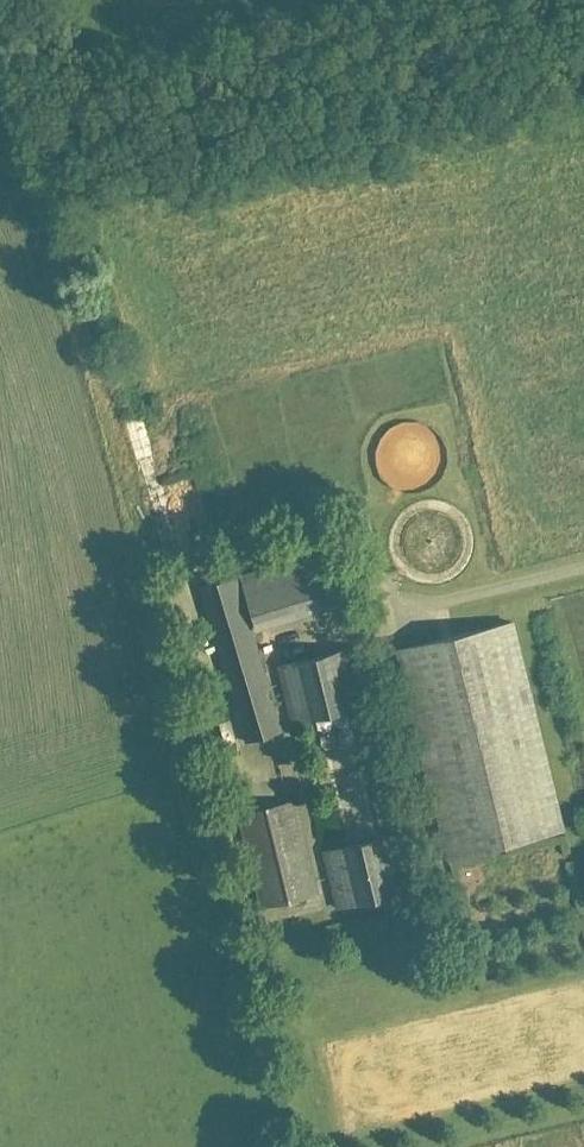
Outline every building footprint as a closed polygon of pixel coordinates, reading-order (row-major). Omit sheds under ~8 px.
[(332,550),(241,578),(257,631),(348,603),(332,550)] [(236,579),(200,590),(246,742),(282,732),(236,579)] [(511,624),(399,651),(451,860),(562,832),(511,624)] [(357,650),(278,669),(289,711),(368,692),(357,650)] [(204,659),(195,664),(205,685),(214,680),(204,659)] [(296,802),(239,816),(261,907),(318,893),(296,802)] [(403,836),(324,854),(337,909),(416,890),(403,836)]
